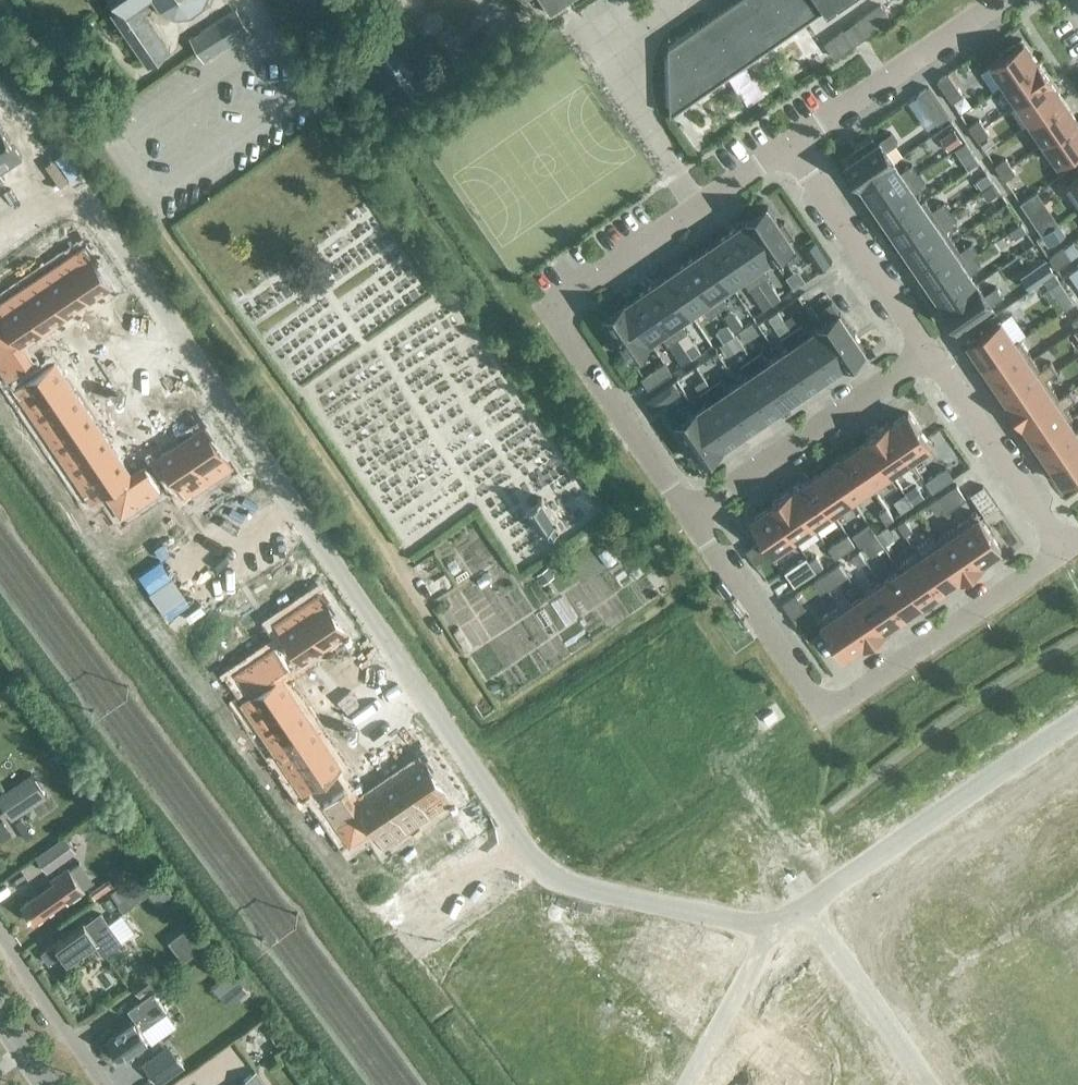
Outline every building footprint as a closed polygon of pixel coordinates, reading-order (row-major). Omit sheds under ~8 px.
[(116,2),(119,6),(112,11),(149,63),(171,47),(145,10),(155,2),(156,2),(155,3),(157,5),(158,4),(174,11),(173,12),(176,13),(176,11),(193,10),(194,11),(196,10),(195,9),(208,0),(118,0),(116,2)] [(548,12),(566,0),(540,0),(548,12)] [(670,48),(668,113),(824,6),(827,13),(845,0),(734,0),(670,48)] [(236,9),(207,29),(190,40),(203,61),(246,34),(252,30),(236,9)] [(991,63),(1003,81),(1036,59),(1021,38),(1006,49),(1007,52),(991,63)] [(413,97),(374,42),(353,57),(391,112),(413,97)] [(1003,81),(1017,101),(1049,79),(1036,59),(1003,81)] [(938,80),(952,101),(963,94),(948,73),(938,80)] [(1017,101),(1030,122),(1063,100),(1049,79),(1017,101)] [(1030,122),(1044,142),(1077,120),(1063,100),(1030,122)] [(978,118),(967,126),(973,134),(984,126),(978,118)] [(1058,162),(1077,148),(1077,122),(1077,120),(1044,142),(1058,162)] [(9,136),(0,124),(0,142),(9,136)] [(984,126),(973,134),(978,142),(989,134),(984,126)] [(948,151),(962,142),(954,130),(940,139),(948,151)] [(861,183),(862,183),(899,158),(900,157),(892,145),(898,141),(891,131),(880,139),(877,135),(868,141),(871,145),(846,162),(861,183)] [(0,142),(0,182),(5,178),(0,172),(22,157),(9,136),(0,142)] [(1005,157),(994,165),(1000,173),(1010,166),(1005,157)] [(876,203),(920,173),(913,163),(906,168),(899,158),(862,183),(876,203)] [(1010,166),(1000,173),(1004,180),(1015,173),(1010,166)] [(890,223),(926,199),(919,188),(927,183),(920,173),(876,203),(890,223)] [(1048,221),(1066,210),(1047,178),(1029,189),(1048,221)] [(1067,185),(1077,201),(1077,178),(1067,185)] [(988,200),(999,192),(993,182),(982,190),(988,200)] [(930,196),(926,199),(890,223),(903,244),(951,211),(945,202),(937,207),(930,196)] [(768,205),(746,220),(772,258),(783,250),(791,262),(801,255),(790,239),(795,236),(784,221),(780,224),(768,205)] [(917,264),(958,237),(950,226),(958,221),(951,211),(903,244),(917,264)] [(772,258),(746,220),(726,234),(759,282),(770,276),(762,265),(772,258)] [(1020,225),(1010,232),(1015,240),(1025,233),(1020,225)] [(759,282),(726,234),(706,247),(732,285),(742,278),(750,289),(759,282)] [(965,248),(958,237),(917,264),(931,285),(976,255),(979,252),(973,242),(965,248)] [(85,244),(62,260),(89,301),(113,285),(85,244)] [(732,285),(706,247),(685,261),(719,310),(729,303),(721,292),(732,285)] [(945,305),(982,280),(975,270),(982,264),(976,255),(931,285),(945,305)] [(1046,278),(1058,270),(1050,259),(1036,268),(1044,280),(1046,278)] [(62,260),(39,276),(67,316),(89,301),(62,260)] [(709,317),(719,310),(685,261),(665,275),(691,313),(702,306),(709,317)] [(1067,273),(1077,288),(1077,266),(1067,273)] [(1046,278),(1051,285),(1063,278),(1062,275),(1058,270),(1046,278)] [(665,275),(645,289),(678,338),(688,331),(681,320),(691,313),(665,275)] [(39,276),(16,291),(44,331),(67,316),(39,276)] [(983,280),(982,280),(945,305),(944,306),(959,328),(1004,297),(998,287),(991,291),(983,280)] [(773,303),(765,291),(759,282),(750,289),(764,309),(773,303)] [(645,289),(624,303),(650,341),(661,334),(668,345),(678,338),(645,289)] [(0,302),(0,317),(4,323),(5,323),(21,347),(22,346),(44,331),(16,291),(0,302)] [(842,364),(843,365),(865,350),(839,313),(831,301),(821,308),(829,319),(818,327),(818,328),(842,364)] [(650,341),(624,303),(603,317),(616,336),(612,338),(622,354),(626,351),(637,367),(648,359),(640,348),(650,341)] [(733,330),(742,324),(732,309),(723,315),(728,323),(733,330)] [(1069,330),(1077,324),(1077,319),(1075,315),(1064,323),(1069,330)] [(968,342),(982,362),(1018,338),(1004,318),(968,342)] [(0,326),(0,366),(9,379),(33,363),(22,346),(21,347),(5,323),(4,323),(0,326)] [(724,341),(735,333),(733,330),(728,323),(717,331),(724,341)] [(823,378),(842,364),(818,328),(809,334),(801,323),(790,330),(823,378)] [(1069,330),(1074,337),(1077,334),(1077,324),(1069,330)] [(702,329),(686,337),(693,350),(709,341),(702,329)] [(789,348),(778,355),(802,391),(823,378),(790,330),(781,336),(789,348)] [(743,345),(735,333),(724,341),(720,344),(728,355),(743,345)] [(1018,338),(982,362),(995,382),(1035,355),(1022,335),(1018,338)] [(682,365),(692,358),(678,338),(668,345),(682,365)] [(760,350),(750,357),(782,405),(802,391),(778,355),(768,362),(760,350)] [(995,382),(1009,402),(1049,375),(1058,369),(1051,359),(1042,366),(1035,355),(995,382)] [(748,375),(737,382),(762,419),(782,405),(750,357),(740,364),(748,375)] [(55,360),(14,387),(30,411),(71,384),(55,360)] [(664,362),(641,377),(649,388),(671,373),(664,362)] [(627,373),(621,377),(626,386),(636,380),(632,374),(627,373)] [(1023,422),(1062,395),(1049,375),(1009,402),(1023,422)] [(709,384),(742,432),(762,419),(737,382),(727,389),(719,378),(709,384)] [(71,384),(30,411),(45,434),(86,406),(71,384)] [(697,409),(721,446),(742,432),(709,384),(699,391),(707,403),(697,409)] [(1062,395),(1023,422),(1036,442),(1072,418),(1076,415),(1069,405),(1077,399),(1072,389),(1062,395)] [(688,443),(700,461),(722,447),(721,446),(697,409),(696,409),(685,416),(677,405),(667,412),(674,423),(677,428),(673,431),(683,446),(688,443)] [(86,406),(45,434),(61,456),(101,429),(86,406)] [(889,426),(914,462),(923,456),(927,461),(937,454),(908,412),(889,426)] [(1050,462),(1077,443),(1077,427),(1072,418),(1036,442),(1050,462)] [(205,424),(181,440),(209,481),(232,465),(205,424)] [(866,438),(868,440),(893,477),(914,462),(889,426),(887,424),(866,438)] [(101,429),(61,456),(76,479),(117,452),(101,429)] [(181,440),(158,456),(185,497),(209,481),(181,440)] [(893,477),(868,440),(849,453),(873,490),(893,477)] [(1050,462),(1063,482),(1077,472),(1077,443),(1050,462)] [(117,452),(76,479),(92,503),(106,493),(105,492),(132,474),(117,452)] [(849,453),(829,466),(854,503),(873,490),(849,453)] [(132,474),(105,492),(106,493),(121,516),(162,489),(146,464),(132,474)] [(829,466),(810,479),(835,516),(854,503),(829,466)] [(946,466),(925,481),(933,492),(954,477),(946,466)] [(810,479),(791,492),(816,529),(835,516),(810,479)] [(958,482),(938,496),(946,507),(948,510),(968,496),(958,482)] [(905,493),(905,494),(913,505),(924,498),(916,485),(905,493)] [(770,506),(795,543),(816,529),(791,492),(790,490),(769,504),(770,506)] [(913,505),(905,494),(893,502),(901,513),(913,505)] [(938,496),(930,502),(938,512),(946,507),(938,496)] [(550,536),(559,530),(554,522),(557,520),(542,497),(527,507),(541,530),(545,528),(550,536)] [(776,556),(795,543),(770,506),(751,519),(776,556)] [(888,506),(880,511),(887,521),(895,516),(888,506)] [(957,526),(982,562),(1001,549),(976,512),(957,526)] [(161,513),(154,518),(160,528),(168,523),(161,513)] [(154,518),(146,523),(153,533),(160,528),(154,518)] [(906,518),(899,523),(906,534),(913,529),(906,518)] [(146,523),(138,529),(145,538),(153,533),(146,523)] [(854,533),(861,544),(876,534),(868,523),(854,533)] [(895,538),(887,526),(876,534),(883,545),(884,546),(895,538)] [(982,562),(957,526),(936,540),(939,544),(961,576),(962,578),(983,564),(982,562)] [(138,529),(131,534),(137,543),(145,538),(138,529)] [(828,547),(836,558),(855,544),(847,533),(828,547)] [(131,534),(123,539),(130,549),(137,543),(131,534)] [(869,555),(883,545),(876,534),(861,544),(869,555)] [(123,539),(116,544),(122,554),(130,549),(123,539)] [(939,544),(920,557),(942,589),(961,576),(939,544)] [(859,551),(851,556),(858,566),(866,561),(859,551)] [(920,557),(917,553),(898,566),(901,570),(923,602),(942,589),(920,557)] [(817,554),(809,560),(815,570),(824,564),(817,554)] [(809,560),(807,557),(786,572),(794,584),(815,570),(809,560)] [(537,575),(543,584),(554,576),(547,567),(537,575)] [(901,570),(881,583),(903,616),(923,602),(901,570)] [(827,572),(821,575),(822,575),(829,586),(830,588),(835,584),(827,572)] [(822,575),(813,581),(821,592),(829,586),(822,575)] [(881,583),(862,596),(884,629),(903,616),(881,583)] [(321,590),(297,606),(325,647),(348,631),(321,590)] [(845,596),(836,602),(839,606),(864,643),(865,645),(886,631),(884,629),(862,596),(850,604),(845,596)] [(297,606),(274,622),(285,638),(301,662),(325,647),(297,606)] [(839,606),(819,619),(844,656),(864,643),(839,606)] [(248,641),(241,646),(247,656),(255,651),(248,641)] [(275,645),(234,672),(250,695),(250,696),(282,675),(292,669),(275,645)] [(241,646),(233,652),(240,661),(247,656),(241,646)] [(233,652),(226,657),(232,666),(240,661),(233,652)] [(226,657),(218,662),(225,672),(232,666),(226,657)] [(218,662),(211,667),(217,677),(225,672),(218,662)] [(211,667),(203,672),(210,682),(217,677),(211,667)] [(203,672),(195,677),(202,687),(210,682),(203,672)] [(250,695),(240,701),(256,725),(297,697),(282,675),(250,696),(250,695)] [(297,697),(256,725),(271,748),(312,720),(297,697)] [(312,720),(271,748),(287,770),(327,743),(312,720)] [(327,743),(287,770),(303,794),(311,788),(335,772),(343,766),(327,743)] [(426,759),(403,774),(430,815),(453,799),(426,759)] [(12,821),(47,797),(31,773),(0,794),(0,803),(12,821)] [(403,774),(380,790),(407,830),(430,815),(403,774)] [(347,788),(322,804),(350,845),(373,830),(373,829),(357,805),(358,805),(347,788)] [(88,798),(95,807),(106,800),(98,790),(88,798)] [(358,805),(357,805),(373,829),(373,830),(384,846),(407,830),(380,790),(358,805)] [(308,803),(298,810),(304,817),(313,811),(308,803)] [(313,811),(304,817),(309,825),(318,818),(313,811)] [(318,818),(309,825),(314,833),(323,826),(318,818)] [(323,826),(314,833),(319,840),(329,834),(323,826)] [(329,834),(319,840),(324,848),(334,841),(329,834)] [(47,872),(76,851),(65,836),(36,857),(47,872)] [(110,894),(123,911),(147,894),(156,907),(174,894),(165,881),(164,882),(150,864),(110,894)] [(68,903),(85,891),(68,868),(51,879),(54,882),(22,905),(35,923),(66,900),(68,903)] [(90,893),(94,899),(113,886),(108,879),(90,893)] [(101,913),(85,925),(83,922),(41,952),(49,963),(64,953),(71,963),(98,944),(104,953),(121,941),(101,913)] [(185,959),(209,940),(196,923),(172,942),(185,959)] [(141,996),(158,983),(149,970),(132,983),(141,996)] [(1066,972),(1048,983),(1054,991),(1071,979),(1066,972)] [(218,996),(222,1000),(228,1007),(238,999),(240,1002),(250,994),(238,979),(218,996)] [(1071,979),(1054,991),(1059,999),(1076,987),(1071,979)] [(475,985),(468,990),(475,1001),(483,996),(475,985)] [(167,1012),(153,992),(128,1010),(136,1020),(107,1040),(120,1059),(149,1039),(142,1029),(167,1012)] [(488,1003),(480,1008),(488,1019),(495,1014),(488,1003)] [(495,1014),(488,1019),(495,1030),(502,1025),(495,1014)] [(512,1040),(505,1045),(513,1056),(520,1051),(512,1040)] [(520,1051),(513,1056),(520,1067),(527,1062),(520,1051)] [(177,1055),(150,1073),(158,1084),(184,1065),(177,1055)] [(236,1084),(266,1084),(256,1071),(236,1084)]
